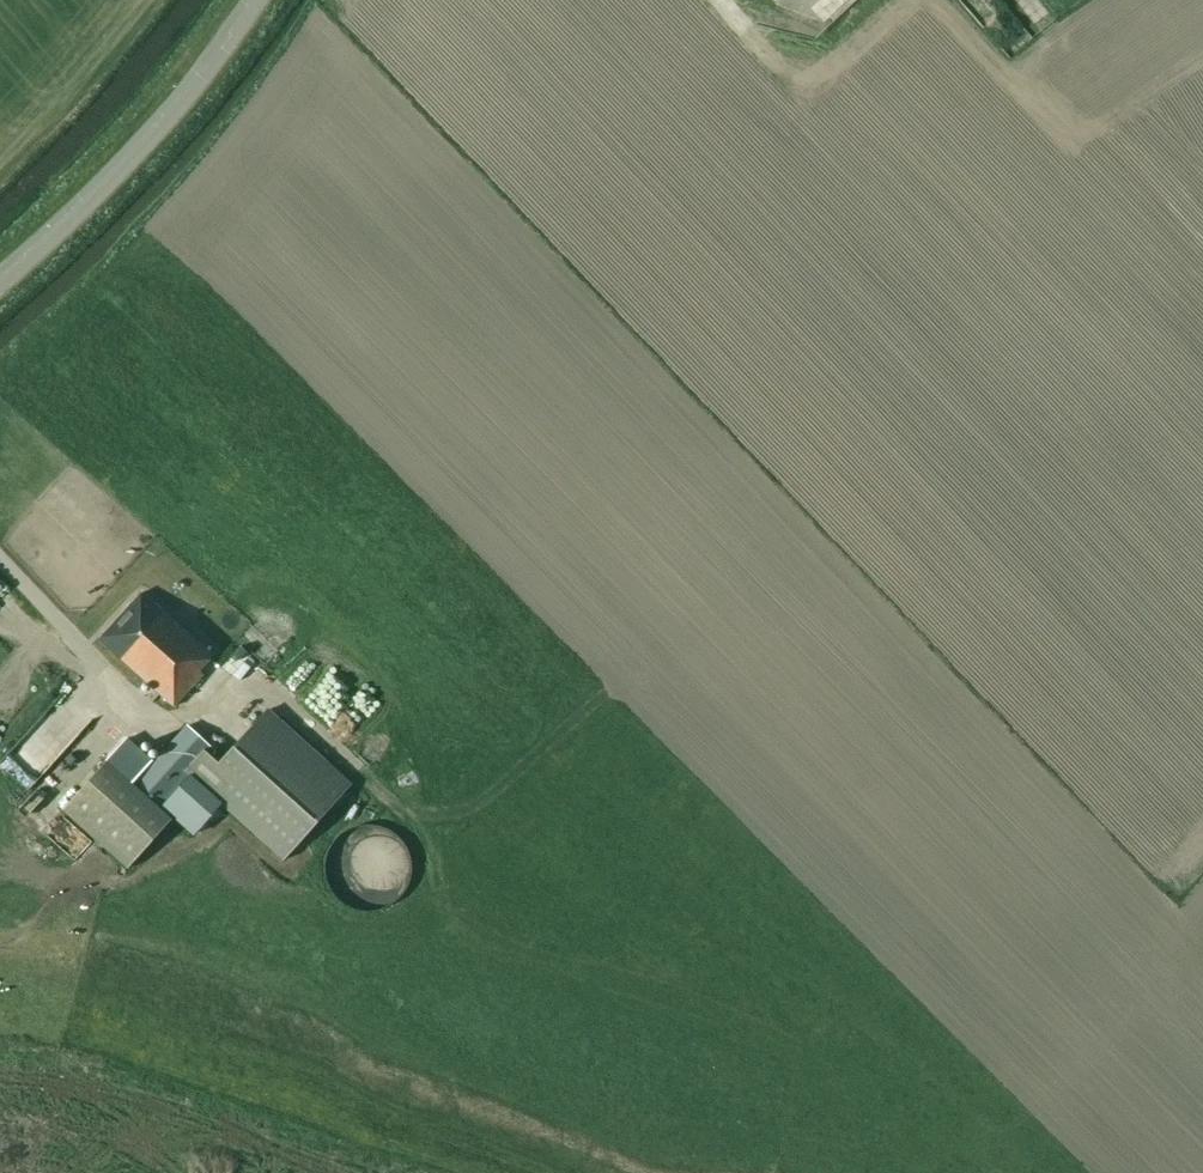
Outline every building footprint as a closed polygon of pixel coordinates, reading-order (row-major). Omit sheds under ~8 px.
[(211,656),(142,593),(100,639),(174,706),(202,675),(198,671),(211,656)] [(311,667),(294,686),(363,750),(380,732),(311,667)] [(29,788),(44,772),(28,756),(79,702),(61,685),(0,748),(0,760),(29,788)] [(352,784),(269,708),(220,762),(209,752),(214,748),(188,724),(153,761),(126,736),(57,811),(119,868),(165,817),(157,809),(160,806),(189,831),(218,800),(284,859),(352,784)] [(400,838),(396,834),(392,831),(387,828),(383,827),(380,826),(374,825),(368,824),(362,825),(359,825),(355,827),(349,829),(344,832),(339,836),(335,840),(332,845),(329,850),(327,856),(325,862),(325,868),(325,872),(326,878),(328,884),(331,889),(333,893),(338,899),(342,902),(347,905),(352,908),(356,909),(361,910),(367,911),(371,911),(377,910),(383,908),(387,906),(391,904),(396,900),(401,896),(403,893),(406,889),(408,883),(410,878),(411,873),(412,867),(411,862),(410,858),(409,852),(406,847),(403,842),(400,838)]
